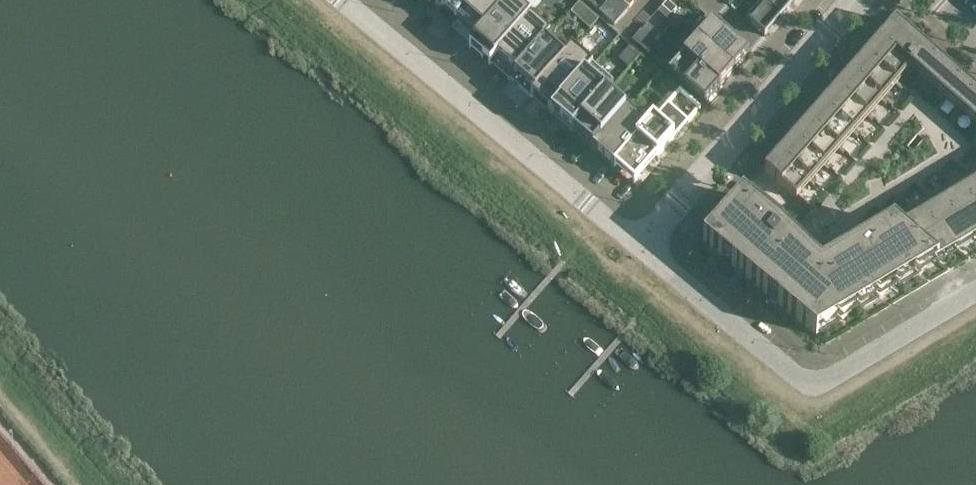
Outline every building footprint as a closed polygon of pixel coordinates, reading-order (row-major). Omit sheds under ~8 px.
[(428,12),(435,5),(439,0),(414,0),(428,12)] [(435,5),(443,11),(440,14),(454,26),(457,23),(476,0),(439,0),(435,5)] [(509,3),(505,0),(476,0),(457,23),(476,40),(509,3)] [(530,20),(535,14),(534,14),(519,0),(512,0),(509,3),(476,40),(469,48),(470,49),(488,64),(489,66),(497,57),(529,20),(530,20)] [(544,4),(551,10),(560,0),(547,0),(544,4)] [(599,13),(614,26),(629,9),(618,0),(610,0),(599,13)] [(637,0),(622,0),(621,1),(629,8),(637,0)] [(781,17),(796,0),(763,0),(745,20),(752,25),(755,22),(754,22),(768,6),(781,17)] [(667,2),(662,8),(671,16),(677,10),(667,2)] [(583,18),(593,27),(599,20),(589,11),(583,18)] [(749,55),(706,18),(691,34),(691,35),(697,40),(698,40),(734,71),(749,55)] [(676,30),(681,25),(675,19),(670,24),(676,30)] [(516,73),(549,37),(530,20),(529,20),(497,57),(516,73)] [(780,155),(765,172),(796,200),(811,213),(799,227),(752,186),(742,198),(703,242),(721,258),(731,266),(767,296),(778,304),(815,336),(817,334),(935,264),(956,252),(975,240),(975,94),(951,72),(926,51),(895,23),(880,41),(866,57),(852,73),(837,89),(823,106),(809,122),(794,138),(780,155)] [(655,44),(661,37),(648,26),(642,32),(655,44)] [(530,97),(567,55),(549,39),(550,38),(549,37),(516,73),(510,81),(530,98),(530,97)] [(698,40),(697,40),(683,56),(719,88),(734,71),(698,40)] [(539,89),(559,106),(592,69),(572,51),(539,89)] [(719,88),(683,56),(668,73),(704,105),(719,88)] [(595,66),(556,111),(576,128),(615,83),(595,66)] [(661,88),(673,98),(680,91),(668,80),(661,88)] [(625,114),(624,113),(605,97),(605,96),(572,134),(592,151),(593,150),(625,114)] [(674,140),(689,123),(688,122),(669,105),(668,105),(653,121),(652,121),(646,128),(647,128),(622,158),(614,167),(615,168),(633,184),(634,185),(637,182),(674,140)] [(647,128),(646,128),(627,111),(624,113),(625,114),(593,150),(595,152),(611,166),(613,168),(614,167),(622,158),(647,128)]
